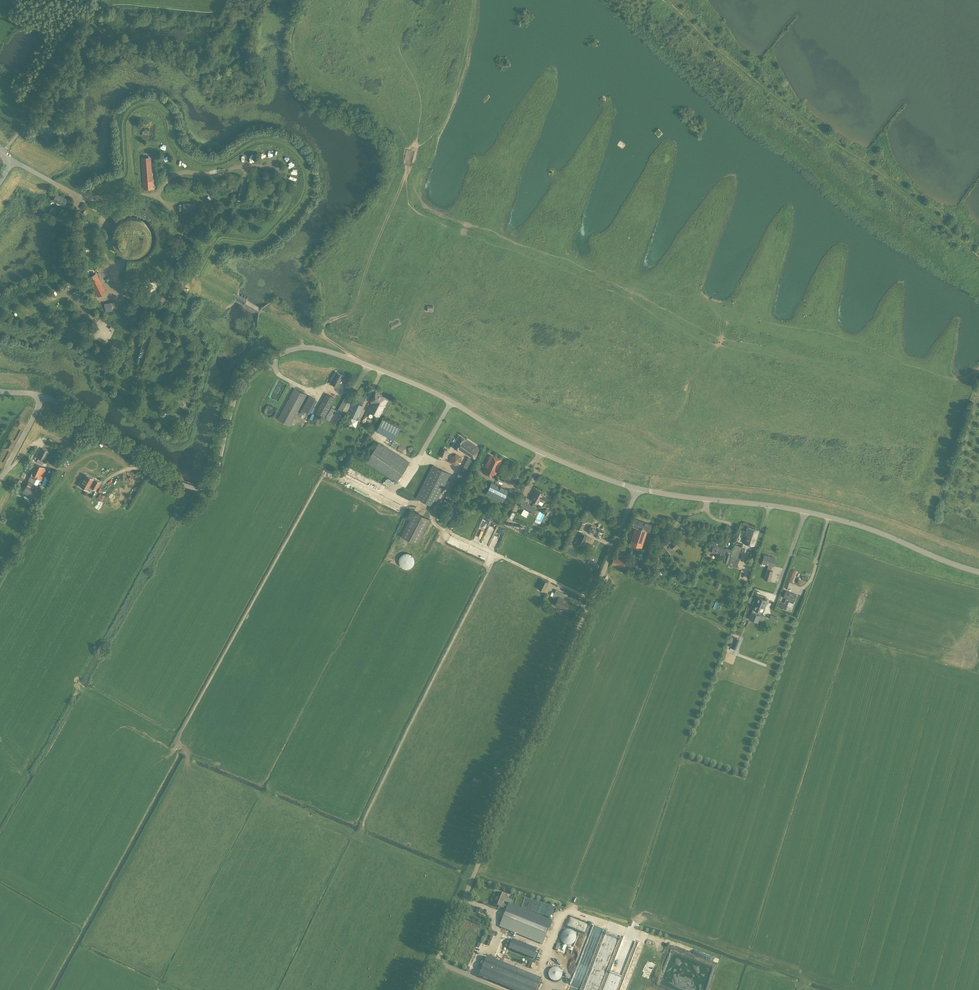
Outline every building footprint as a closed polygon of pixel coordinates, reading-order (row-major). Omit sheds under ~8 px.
[(526,24),(529,15),(524,13),(520,21),(526,24)] [(657,18),(662,23),(666,18),(662,14),(657,18)] [(503,69),(508,60),(502,57),(498,65),(503,69)] [(488,105),(492,96),(486,94),(482,102),(488,105)] [(609,105),(613,97),(607,94),(603,103),(609,105)] [(655,133),(659,138),(663,134),(659,129),(655,133)] [(144,188),(151,188),(152,188),(150,157),(142,158),(144,188)] [(67,199),(56,193),(53,200),(57,202),(56,203),(58,204),(59,204),(59,203),(64,205),(67,199)] [(183,202),(182,212),(195,213),(196,203),(183,202)] [(118,224),(116,225),(115,226),(115,228),(114,229),(113,231),(112,233),(112,236),(112,237),(112,239),(112,241),(112,243),(113,245),(114,247),(115,249),(116,250),(117,252),(118,253),(119,254),(121,255),(122,256),(125,257),(127,258),(130,258),(133,258),(135,258),(137,257),(139,257),(141,256),(143,255),(144,254),(145,253),(147,251),(148,250),(149,247),(150,245),(151,242),(152,239),(152,236),(151,233),(150,231),(150,230),(148,227),(147,226),(145,223),(141,221),(139,220),(137,219),(136,219),(134,218),(133,218),(131,218),(130,218),(128,218),(126,219),(125,219),(123,220),(121,221),(120,222),(119,223),(118,224)] [(257,226),(254,219),(248,221),(251,228),(257,226)] [(198,242),(190,240),(188,245),(195,248),(198,242)] [(96,273),(90,276),(89,277),(98,295),(105,292),(96,273)] [(393,330),(401,325),(398,320),(390,325),(393,330)] [(129,365),(123,361),(120,365),(126,369),(129,365)] [(337,372),(331,383),(338,386),(344,376),(337,372)] [(155,389),(148,384),(145,390),(151,394),(155,389)] [(294,388),(278,419),(290,425),(307,395),(294,388)] [(326,393),(316,413),(324,417),(335,398),(326,393)] [(372,402),(368,410),(379,416),(388,399),(376,393),(371,402),(372,402)] [(357,394),(355,400),(363,404),(366,398),(357,394)] [(309,396),(299,413),(303,415),(305,412),(309,414),(317,400),(309,396)] [(337,410),(331,421),(339,426),(353,399),(345,396),(337,410)] [(177,405),(183,408),(186,402),(180,399),(177,405)] [(353,400),(347,413),(357,418),(363,405),(353,400)] [(264,410),(264,411),(264,412),(265,412),(265,413),(265,414),(266,414),(266,415),(267,415),(268,415),(268,416),(269,416),(270,416),(271,416),(272,415),(273,415),(273,414),(274,414),(275,413),(275,412),(275,411),(275,410),(275,409),(275,408),(274,407),(273,406),(272,405),(271,405),(270,405),(269,405),(268,405),(267,405),(267,406),(266,406),(266,407),(265,407),(265,408),(264,408),(264,409),(264,410)] [(331,421),(337,410),(332,407),(325,418),(331,421)] [(358,420),(350,417),(347,426),(355,429),(358,420)] [(382,418),(376,430),(394,440),(400,428),(382,418)] [(459,435),(453,446),(460,451),(462,449),(476,458),(477,455),(479,451),(481,449),(459,435)] [(5,448),(11,451),(14,447),(11,445),(13,441),(10,439),(5,448)] [(379,443),(366,462),(396,482),(409,463),(379,443)] [(405,449),(399,445),(396,450),(402,454),(405,449)] [(43,448),(36,462),(42,465),(44,460),(45,458),(45,459),(46,457),(46,456),(46,455),(47,455),(49,452),(43,448)] [(443,448),(440,455),(445,457),(448,450),(443,448)] [(462,456),(452,454),(450,463),(460,465),(462,456)] [(485,466),(483,472),(494,477),(502,460),(491,455),(486,466),(485,466)] [(461,468),(446,496),(452,500),(474,461),(468,458),(462,467),(461,468)] [(28,481),(22,492),(37,500),(45,487),(41,485),(40,487),(37,485),(45,468),(36,463),(27,481),(28,481)] [(433,465),(417,498),(434,507),(450,474),(433,465)] [(91,486),(91,487),(95,489),(99,482),(95,480),(93,479),(86,475),(83,480),(81,480),(79,483),(81,484),(80,485),(87,489),(89,485),(91,486)] [(489,495),(503,502),(508,490),(494,484),(493,485),(492,485),(490,489),(491,490),(489,495)] [(543,492),(536,489),(531,499),(535,501),(532,506),(522,500),(520,506),(533,513),(536,508),(534,507),(536,504),(536,505),(537,503),(538,503),(540,499),(544,501),(546,497),(542,495),(543,492)] [(414,511),(402,536),(418,544),(430,519),(414,511)] [(2,517),(0,521),(0,522),(6,525),(8,520),(2,517)] [(636,526),(631,543),(641,546),(647,530),(649,531),(652,525),(634,518),(632,525),(636,526)] [(580,521),(576,528),(582,531),(585,524),(580,521)] [(606,531),(595,526),(594,527),(591,526),(588,532),(591,533),(602,539),(606,531)] [(747,527),(743,542),(754,545),(759,531),(747,527)] [(582,533),(577,542),(583,545),(587,535),(582,533)] [(666,542),(664,543),(661,545),(660,546),(668,555),(674,551),(666,542)] [(724,554),(725,552),(726,549),(718,546),(718,545),(710,543),(709,548),(712,549),(712,551),(724,554)] [(735,544),(729,564),(735,566),(741,546),(735,544)] [(400,554),(400,567),(414,567),(413,553),(400,554)] [(768,564),(767,569),(771,570),(772,565),(773,566),(775,558),(764,555),(762,563),(768,564)] [(626,560),(614,557),(612,564),(624,567),(626,560)] [(790,568),(787,580),(793,582),(796,569),(790,568)] [(802,576),(801,579),(807,581),(808,578),(810,578),(812,572),(808,570),(806,574),(805,574),(804,576),(802,576)] [(542,579),(538,588),(545,591),(549,582),(542,579)] [(556,590),(553,596),(558,599),(555,605),(566,610),(570,601),(563,598),(565,594),(556,590)] [(779,600),(777,606),(786,609),(789,601),(793,603),(796,595),(786,591),(783,596),(786,598),(784,602),(779,600)] [(765,606),(767,600),(758,597),(749,619),(757,622),(763,605),(765,606)] [(737,638),(734,637),(730,647),(735,649),(737,645),(739,639),(737,638)] [(498,893),(494,905),(502,908),(504,902),(509,904),(499,926),(543,944),(552,921),(510,904),(512,900),(506,898),(506,896),(498,893)] [(525,897),(521,907),(537,913),(541,903),(525,897)] [(566,925),(585,931),(588,922),(569,916),(566,925)] [(563,945),(576,944),(575,929),(562,930),(563,945)] [(588,937),(580,965),(582,965),(585,964),(587,964),(588,964),(590,965),(593,963),(594,965),(595,959),(594,960),(591,953),(589,952),(590,950),(588,946),(590,945),(592,938),(588,937)] [(512,939),(508,949),(533,959),(537,949),(512,939)] [(487,957),(479,977),(512,989),(537,989),(542,979),(487,957)] [(549,974),(549,975),(549,976),(549,977),(549,978),(550,978),(550,979),(551,979),(551,980),(552,980),(552,981),(553,981),(554,981),(555,981),(555,982),(556,981),(557,981),(558,981),(559,980),(560,980),(561,979),(561,978),(562,978),(562,977),(562,976),(562,975),(562,974),(562,973),(562,972),(562,971),(561,971),(561,970),(560,970),(560,969),(559,969),(558,968),(557,968),(556,968),(555,968),(554,968),(553,968),(552,969),(551,969),(550,970),(550,971),(549,971),(549,972),(549,973),(549,974)] [(573,979),(571,987),(580,989),(583,982),(573,979)]
